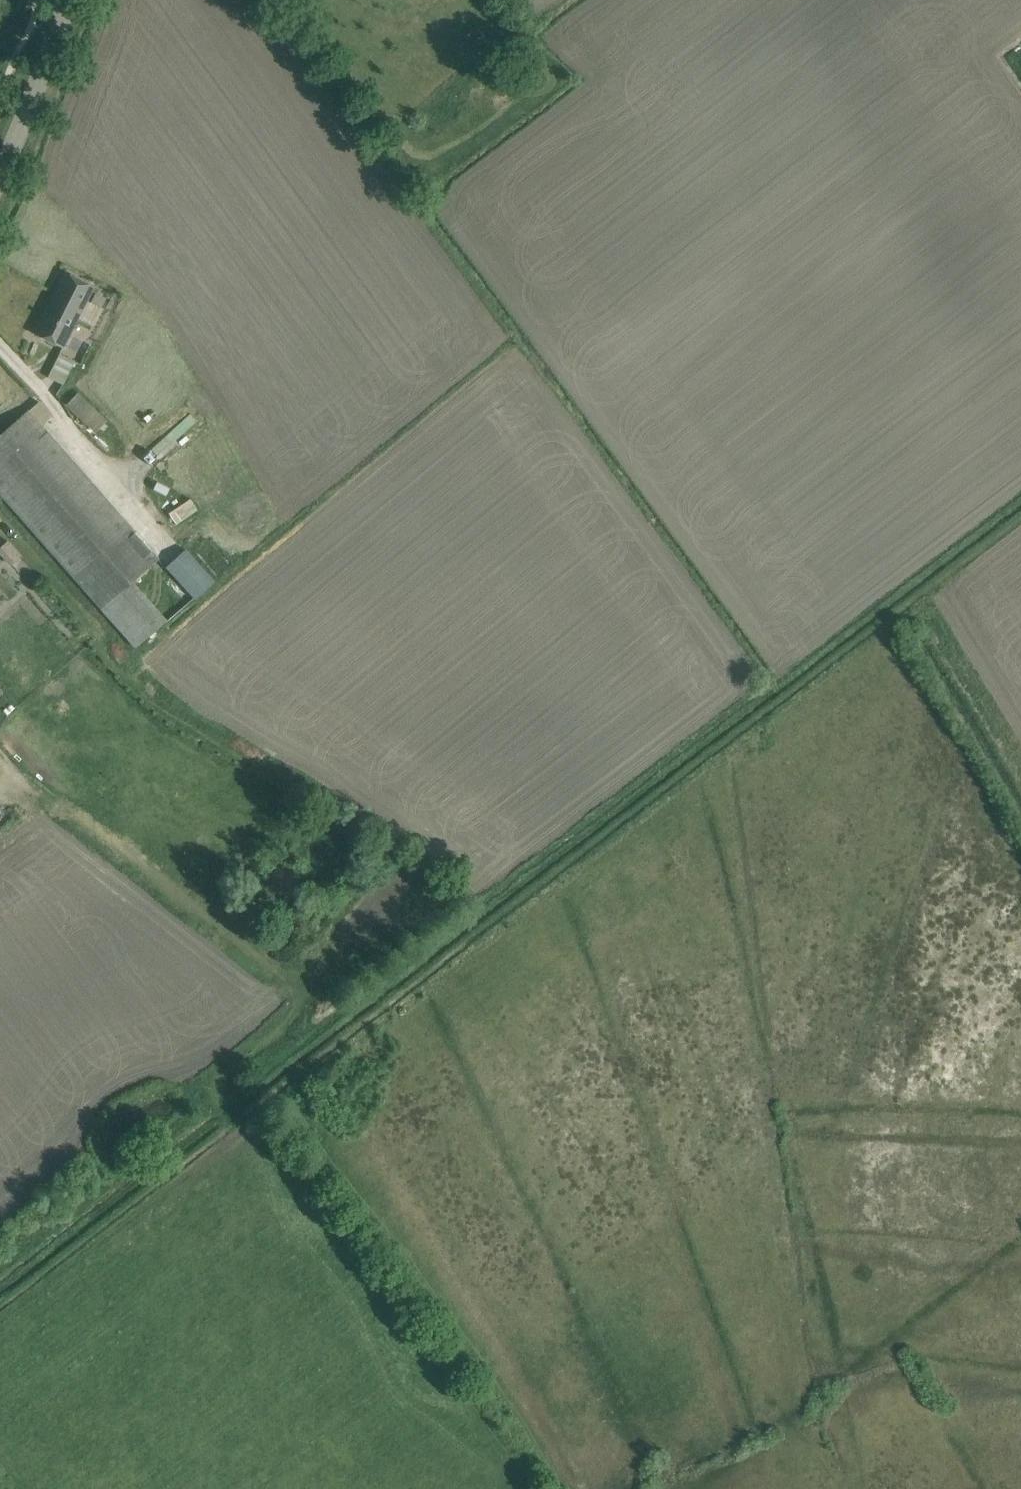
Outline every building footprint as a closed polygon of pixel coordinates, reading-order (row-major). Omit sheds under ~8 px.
[(35,334),(64,349),(94,288),(66,273),(35,334)] [(57,352),(45,375),(62,384),(74,361),(57,352)] [(88,427),(99,414),(72,389),(60,402),(88,427)] [(0,436),(0,494),(71,577),(135,649),(167,621),(133,583),(160,559),(133,528),(41,427),(28,412),(0,436)] [(6,565),(19,554),(6,538),(0,543),(0,558),(6,565)] [(195,598),(214,580),(185,549),(166,566),(195,598)]
